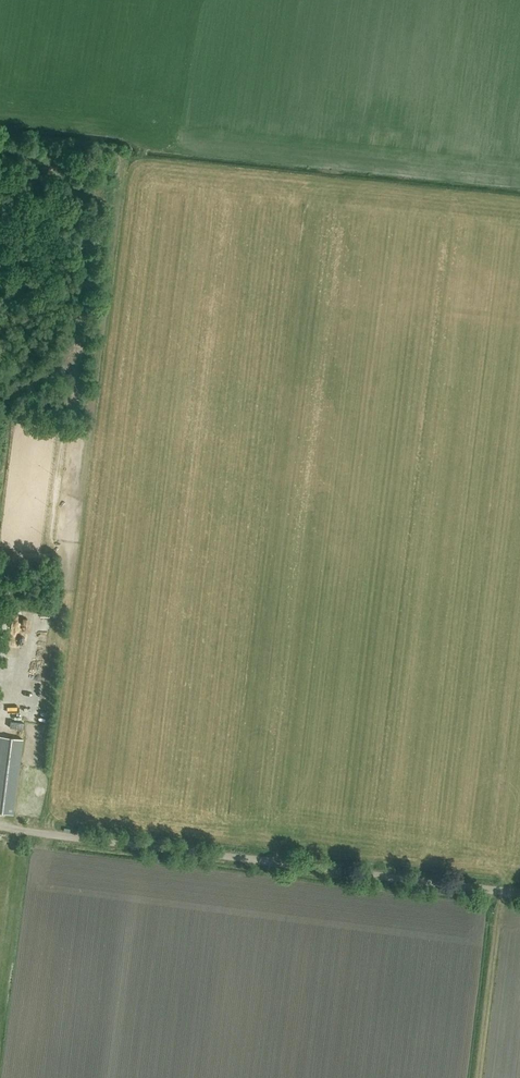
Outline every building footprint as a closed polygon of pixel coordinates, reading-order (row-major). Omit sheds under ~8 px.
[(12,814),(22,741),(0,738),(0,812),(12,814)]
